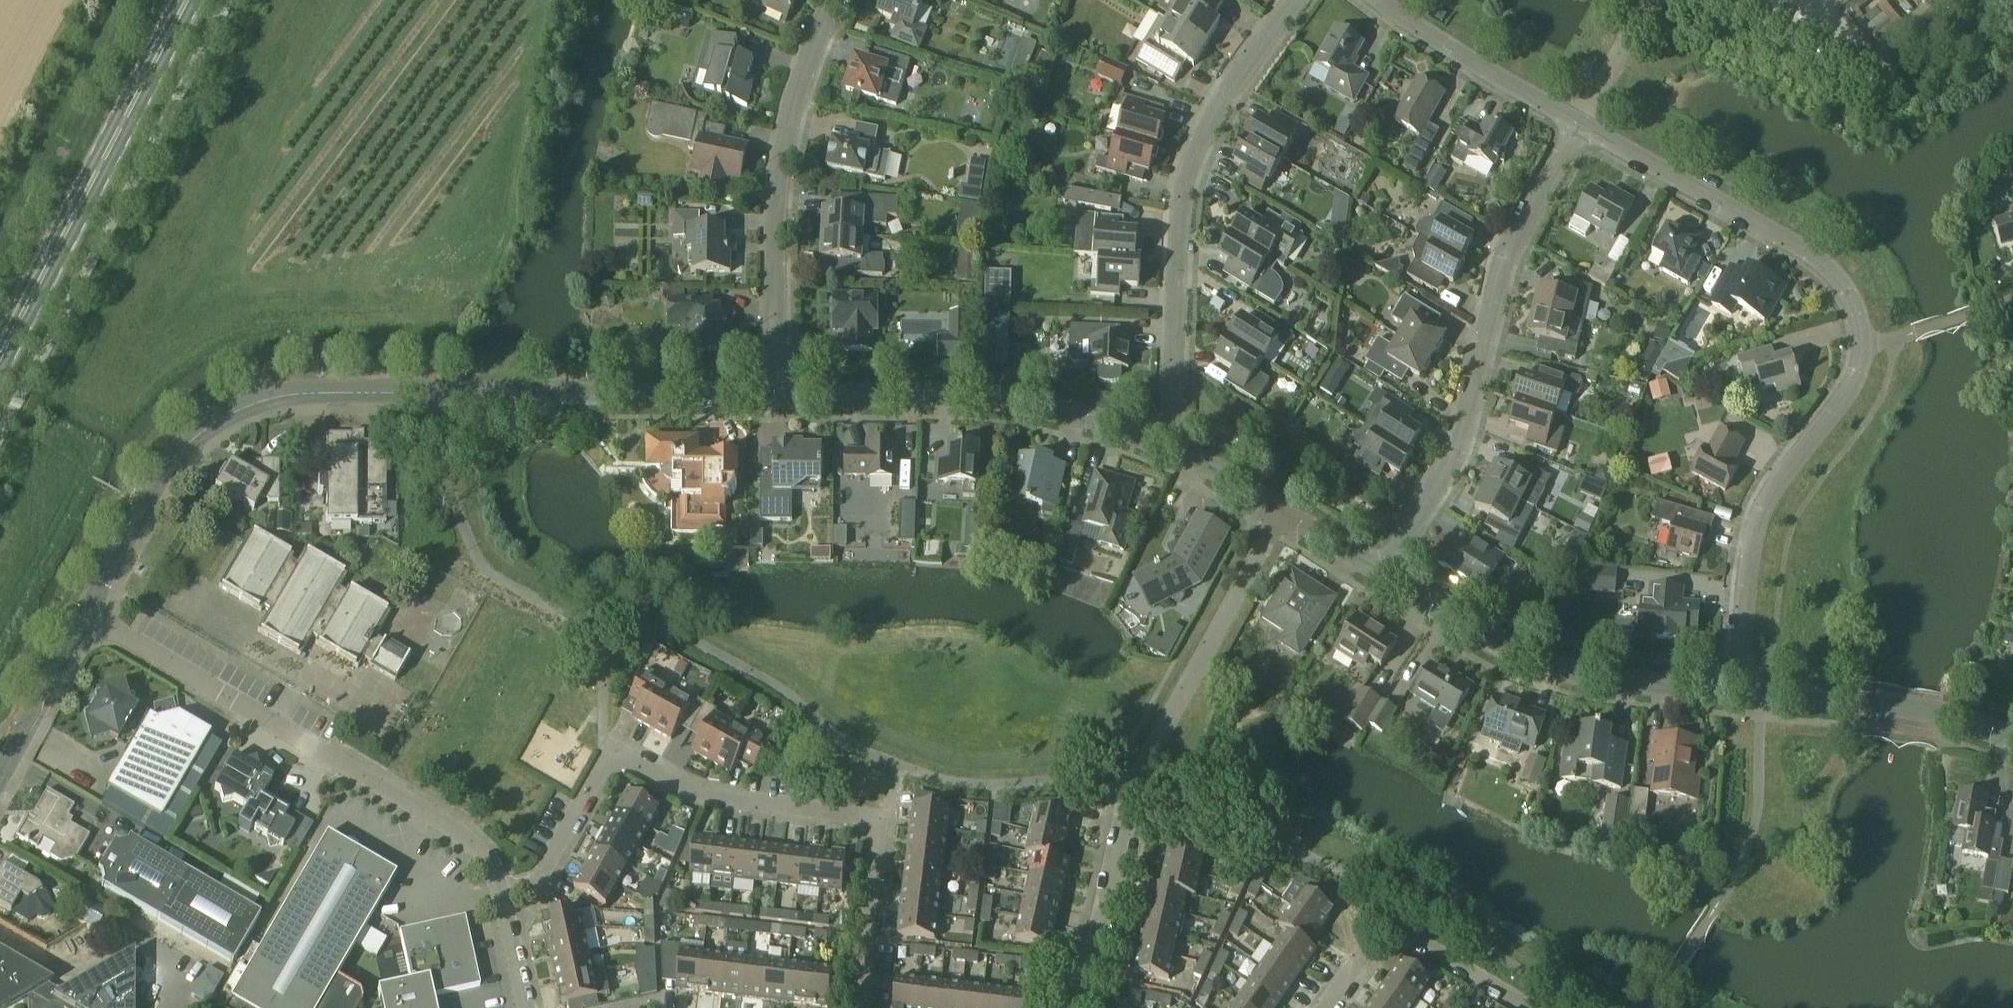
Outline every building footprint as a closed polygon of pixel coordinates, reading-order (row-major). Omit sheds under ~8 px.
[(753,3),(786,18),(783,23),(785,24),(791,11),(792,11),(794,8),(793,7),(796,0),(754,0),(753,3)] [(878,13),(894,19),(892,26),(898,28),(893,39),(918,50),(925,33),(923,30),(914,26),(923,4),(927,6),(930,0),(884,0),(878,13)] [(1169,22),(1207,45),(1220,24),(1210,18),(1214,11),(1218,13),(1225,0),(1182,0),(1169,22)] [(1880,45),(1905,22),(1886,2),(1861,25),(1880,45)] [(662,21),(689,28),(693,13),(666,6),(662,21)] [(1207,45),(1169,22),(1168,22),(1162,18),(1149,39),(1149,40),(1145,47),(1144,47),(1136,60),(1175,83),(1183,70),(1180,68),(1184,61),(1194,67),(1207,45)] [(1336,29),(1315,65),(1333,75),(1326,87),(1353,102),(1367,78),(1350,68),(1363,44),(1336,29)] [(700,85),(701,88),(703,90),(705,91),(722,96),(723,95),(729,96),(727,101),(748,107),(753,87),(740,84),(742,77),(749,78),(754,60),(740,56),(740,58),(734,57),(738,41),(713,34),(705,62),(717,65),(715,71),(711,70),(710,76),(707,76),(704,76),(702,78),(700,81),(700,85)] [(1018,55),(1031,61),(1038,44),(1025,39),(1018,55)] [(856,60),(846,90),(877,100),(880,91),(887,87),(901,92),(910,62),(876,51),(871,64),(856,60)] [(1043,52),(1037,65),(1051,71),(1057,59),(1043,52)] [(1099,75),(1121,85),(1127,71),(1105,61),(1099,75)] [(1393,121),(1421,136),(1445,95),(1417,79),(1393,121)] [(1119,135),(1157,147),(1165,121),(1157,119),(1159,114),(1154,105),(1123,96),(1120,108),(1126,110),(1119,135)] [(723,143),(726,129),(706,124),(707,117),(654,105),(649,128),(649,129),(649,130),(649,132),(650,133),(651,135),(651,136),(653,137),(654,138),(656,138),(657,138),(659,138),(661,138),(662,137),(663,136),(664,135),(665,134),(666,133),(692,138),(689,150),(698,152),(695,170),(704,172),(701,186),(724,191),(727,177),(740,180),(747,148),(723,143)] [(1041,112),(1027,108),(1024,118),(1038,122),(1041,112)] [(1247,141),(1282,160),(1294,139),(1292,138),(1299,128),(1278,116),(1272,126),(1260,119),(1247,141)] [(1472,125),(1452,160),(1464,166),(1467,159),(1504,163),(1507,146),(1513,134),(1521,138),(1494,122),(1493,125),(1487,121),(1482,130),(1472,125)] [(828,169),(864,176),(885,181),(891,152),(890,152),(889,153),(874,150),(879,129),(857,124),(854,139),(851,138),(849,145),(834,141),(828,169)] [(1119,135),(1111,161),(1100,157),(1096,169),(1125,178),(1128,166),(1149,172),(1157,147),(1119,135)] [(1247,141),(1235,162),(1247,169),(1241,179),(1261,191),(1268,181),(1270,182),(1282,160),(1247,141)] [(1430,149),(1418,142),(1404,166),(1416,173),(1430,149)] [(1436,193),(1442,184),(1430,177),(1424,187),(1436,193)] [(983,189),(967,186),(962,185),(959,200),(981,203),(983,189)] [(1592,188),(1575,217),(1576,217),(1570,228),(1586,237),(1592,226),(1614,239),(1635,202),(1619,193),(1615,201),(1592,188)] [(1114,198),(1083,192),(1081,206),(1111,212),(1114,198)] [(823,235),(831,236),(863,237),(864,225),(887,226),(887,217),(898,217),(899,199),(839,196),(839,212),(824,211),(823,235)] [(1465,263),(1466,262),(1462,260),(1474,240),(1462,233),(1470,219),(1443,204),(1435,219),(1424,222),(1423,224),(1420,224),(1416,231),(1418,234),(1416,235),(1465,263)] [(1284,267),(1303,236),(1280,222),(1281,219),(1269,212),(1264,220),(1267,222),(1264,226),(1245,214),(1232,236),(1284,267)] [(725,228),(700,228),(700,213),(675,213),(674,239),(688,239),(688,250),(694,250),(694,256),(689,256),(689,264),(694,264),(694,272),(731,273),(731,244),(725,244),(725,228)] [(1075,255),(1141,260),(1141,259),(1135,259),(1137,233),(1120,231),(1121,219),(1124,219),(1124,218),(1099,216),(1098,217),(1097,217),(1097,216),(1078,215),(1075,255)] [(2002,245),(2012,241),(2012,218),(1996,224),(2002,245)] [(1347,223),(1332,221),(1331,227),(1330,238),(1344,244),(1347,223)] [(959,225),(958,238),(980,240),(980,226),(959,225)] [(1667,226),(1653,252),(1665,259),(1659,269),(1688,285),(1701,261),(1687,253),(1696,237),(1682,229),(1680,233),(1667,226)] [(863,237),(831,236),(823,235),(822,259),(829,260),(829,274),(883,276),(885,273),(885,265),(884,261),(884,256),(862,255),(863,237)] [(1465,263),(1416,235),(1416,236),(1420,238),(1413,250),(1416,261),(1407,276),(1433,291),(1441,277),(1453,284),(1465,263)] [(1232,236),(1219,257),(1230,264),(1224,274),(1274,305),(1281,294),(1282,289),(1281,284),(1278,279),(1274,276),(1270,273),(1276,264),(1284,269),(1285,267),(1284,267),(1232,236)] [(1075,255),(1101,257),(1099,283),(1092,282),(1091,295),(1120,297),(1121,285),(1139,287),(1141,260),(1075,255)] [(1602,270),(1595,266),(1589,278),(1606,288),(1619,266),(1608,259),(1602,270)] [(1731,268),(1711,304),(1731,315),(1737,305),(1767,322),(1786,288),(1749,266),(1744,275),(1731,268)] [(986,271),(987,305),(1012,305),(1011,271),(986,271)] [(1534,314),(1584,326),(1592,288),(1567,282),(1564,294),(1540,288),(1534,314)] [(656,288),(656,298),(665,298),(666,295),(671,295),(671,288),(656,288)] [(878,296),(834,295),(834,331),(846,331),(846,352),(872,352),(872,331),(878,331),(878,313),(876,313),(876,297),(878,297),(878,296)] [(1400,338),(1432,357),(1435,354),(1438,353),(1444,344),(1443,340),(1445,337),(1419,321),(1427,309),(1405,296),(1391,318),(1407,327),(1400,338)] [(712,300),(670,300),(670,328),(682,328),(682,352),(724,352),(724,324),(732,324),(732,317),(712,317),(712,300)] [(1678,309),(1666,312),(1669,322),(1680,318),(1678,309)] [(1691,338),(1706,318),(1697,311),(1682,331),(1691,338)] [(966,357),(964,313),(940,314),(942,359),(966,357)] [(1534,314),(1529,336),(1555,342),(1552,355),(1576,361),(1584,326),(1534,314)] [(1229,339),(1265,362),(1279,341),(1287,346),(1293,336),(1266,318),(1259,328),(1242,317),(1229,339)] [(1121,328),(1081,327),(1071,326),(1069,359),(1074,364),(1092,365),(1091,367),(1098,367),(1098,374),(1099,381),(1106,383),(1113,384),(1120,382),(1122,375),(1122,368),(1129,369),(1130,341),(1121,341),(1121,328)] [(1400,338),(1394,348),(1379,339),(1365,361),(1387,374),(1394,362),(1420,378),(1422,374),(1426,373),(1432,364),(1431,360),(1432,357),(1400,338)] [(1229,339),(1216,360),(1234,371),(1226,383),(1257,402),(1270,381),(1256,372),(1263,361),(1265,362),(1229,339)] [(1668,346),(1653,372),(1661,377),(1666,368),(1693,360),(1696,356),(1670,342),(1668,346)] [(1766,351),(1739,359),(1746,383),(1759,380),(1762,391),(1776,388),(1778,394),(1800,387),(1798,379),(1799,379),(1798,375),(1796,375),(1791,356),(1770,362),(1766,351)] [(987,353),(987,367),(1007,368),(1008,354),(987,353)] [(1522,376),(1514,399),(1557,414),(1567,417),(1567,416),(1566,415),(1572,397),(1574,397),(1579,395),(1583,384),(1580,379),(1562,374),(1562,376),(1548,372),(1549,371),(1537,367),(1534,374),(1537,374),(1535,380),(1522,376)] [(1340,386),(1327,378),(1320,390),(1333,398),(1340,386)] [(1668,380),(1649,385),(1654,401),(1672,396),(1668,380)] [(1334,403),(1343,409),(1347,402),(1338,397),(1334,403)] [(1366,426),(1413,456),(1413,455),(1409,453),(1421,433),(1406,424),(1413,414),(1388,398),(1382,408),(1379,406),(1373,409),(1366,420),(1366,426)] [(1557,414),(1514,399),(1513,400),(1518,401),(1510,425),(1530,431),(1526,444),(1557,454),(1565,430),(1553,426),(1557,414)] [(1366,426),(1363,431),(1353,434),(1356,447),(1362,451),(1355,461),(1380,477),(1386,467),(1400,476),(1413,456),(1366,426)] [(1705,449),(1692,473),(1726,491),(1739,467),(1733,463),(1744,443),(1720,430),(1709,451),(1705,449)] [(326,523),(386,523),(386,443),(357,443),(357,435),(327,435),(326,475),(318,475),(318,495),(326,495),(326,523)] [(650,442),(649,468),(662,469),(662,470),(662,472),(663,473),(664,475),(664,476),(666,477),(668,479),(670,480),(673,481),(683,481),(683,499),(693,499),(693,521),(705,521),(705,526),(725,526),(725,499),(727,499),(730,498),(732,497),(734,495),(735,493),(736,492),(737,490),(737,488),(737,487),(737,455),(715,455),(715,457),(713,457),(713,456),(712,454),(711,452),(710,450),(709,448),(707,446),(704,445),(702,444),(701,444),(698,444),(698,442),(650,442)] [(761,521),(792,521),(793,490),(805,483),(822,483),(822,469),(823,469),(823,463),(822,463),(822,446),(797,446),(797,442),(775,442),(775,450),(761,450),(761,521)] [(846,451),(846,475),(868,476),(868,478),(895,478),(896,443),(868,443),(868,451),(846,451)] [(936,483),(948,483),(948,484),(964,485),(963,497),(976,498),(979,446),(951,444),(950,459),(938,459),(936,483)] [(1021,456),(1012,500),(1016,500),(1018,503),(1024,505),(1027,503),(1056,509),(1065,466),(1064,466),(1063,470),(1052,467),(1054,458),(1042,456),(1041,460),(1021,456)] [(1647,461),(1652,478),(1673,473),(1667,456),(1647,461)] [(215,488),(254,511),(261,498),(268,502),(280,502),(280,461),(262,461),(262,463),(258,463),(254,464),(251,466),(248,468),(246,471),(230,462),(226,470),(224,469),(218,479),(220,480),(215,488)] [(1487,485),(1521,503),(1535,510),(1545,490),(1545,489),(1551,477),(1529,467),(1523,479),(1497,465),(1487,485)] [(1085,525),(1102,530),(1098,543),(1124,551),(1135,515),(1126,513),(1135,483),(1115,477),(1112,487),(1093,482),(1089,497),(1092,498),(1085,525)] [(293,492),(305,492),(305,481),(293,481),(293,492)] [(1487,485),(1475,509),(1498,520),(1492,531),(1517,543),(1528,522),(1515,516),(1521,503),(1487,485)] [(292,505),(301,505),(301,494),(292,494),(292,505)] [(1652,520),(1674,526),(1667,550),(1668,550),(1666,554),(1677,557),(1679,553),(1698,559),(1706,531),(1711,532),(1715,519),(1658,502),(1652,520)] [(916,503),(900,503),(899,543),(915,543),(916,503)] [(1198,516),(1183,544),(1178,542),(1168,547),(1174,559),(1162,565),(1161,563),(1155,565),(1156,568),(1136,578),(1151,608),(1162,603),(1172,598),(1173,600),(1177,603),(1181,603),(1184,599),(1184,594),(1183,592),(1200,583),(1228,532),(1198,516)] [(987,519),(967,517),(965,550),(985,551),(987,519)] [(292,526),(278,525),(278,533),(291,534),(292,526)] [(312,535),(312,525),(296,525),(296,535),(312,535)] [(1083,531),(1068,527),(1058,561),(1073,566),(1083,531)] [(356,529),(356,539),(369,539),(369,529),(356,529)] [(219,587),(261,612),(264,607),(270,611),(258,631),(300,656),(312,635),(318,639),(315,644),(358,668),(363,659),(371,663),(370,666),(396,681),(411,654),(385,639),(384,642),(376,637),(390,612),(348,588),(345,592),(340,589),(347,575),(305,550),(297,564),(291,561),(294,556),(251,531),(219,587)] [(737,532),(717,532),(717,542),(737,542),(737,532)] [(752,532),(751,548),(764,548),(764,532),(752,532)] [(1451,541),(1437,563),(1470,584),(1479,570),(1487,575),(1500,554),(1476,539),(1468,552),(1451,541)] [(1579,590),(1615,593),(1617,571),(1581,568),(1579,590)] [(1283,591),(1265,618),(1266,619),(1272,610),(1295,625),(1283,643),(1300,654),(1331,605),(1314,594),(1312,597),(1303,592),(1306,588),(1306,587),(1306,586),(1306,585),(1306,584),(1306,583),(1305,582),(1304,581),(1293,574),(1289,580),(1285,578),(1280,579),(1278,583),(1279,588),(1283,591)] [(1642,600),(1639,638),(1684,642),(1685,634),(1697,635),(1700,605),(1682,603),(1683,589),(1651,586),(1650,600),(1642,600)] [(1359,616),(1336,652),(1355,663),(1358,659),(1367,664),(1370,660),(1381,667),(1397,643),(1376,629),(1377,627),(1359,616)] [(1172,624),(1167,632),(1180,639),(1184,630),(1172,624)] [(2012,634),(2012,632),(2004,630),(2001,643),(2006,644),(2011,641),(2012,634)] [(1431,666),(1413,695),(1437,710),(1439,706),(1455,715),(1472,686),(1456,676),(1454,680),(1431,666)] [(653,729),(674,691),(656,681),(658,677),(646,670),(633,693),(644,699),(633,718),(653,729)] [(94,709),(84,712),(92,740),(110,735),(118,739),(136,709),(128,704),(123,686),(95,693),(98,703),(94,709)] [(1382,702),(1361,689),(1343,720),(1363,732),(1366,728),(1368,724),(1382,702)] [(693,727),(707,704),(695,697),(693,701),(674,691),(653,729),(672,740),(683,721),(693,727)] [(1497,697),(1486,731),(1487,731),(1488,727),(1510,735),(1508,739),(1534,748),(1545,718),(1514,706),(1515,704),(1497,697)] [(1383,733),(1396,710),(1382,702),(1368,724),(1383,733)] [(713,763),(734,725),(716,714),(718,710),(707,704),(693,727),(704,733),(693,752),(713,763)] [(149,717),(107,788),(149,813),(145,819),(155,825),(159,818),(160,819),(210,734),(178,715),(156,721),(149,717)] [(734,725),(713,763),(732,774),(738,763),(749,769),(767,738),(755,731),(753,735),(734,725)] [(1566,743),(1560,781),(1621,789),(1627,745),(1610,743),(1612,731),(1601,730),(1601,728),(1597,727),(1597,729),(1583,727),(1580,745),(1566,743)] [(1650,761),(1659,762),(1655,793),(1654,793),(1653,794),(1697,800),(1700,778),(1691,777),(1695,742),(1697,742),(1697,740),(1653,735),(1650,761)] [(1523,780),(1539,786),(1548,760),(1531,755),(1523,780)] [(233,800),(239,804),(259,771),(256,760),(246,763),(234,756),(214,789),(220,793),(223,803),(233,800)] [(259,771),(239,804),(248,809),(238,826),(249,833),(252,828),(267,837),(270,847),(280,845),(283,847),(301,816),(275,802),(274,803),(268,799),(269,798),(264,795),(273,779),(259,771)] [(28,816),(16,837),(25,842),(24,842),(28,845),(28,844),(37,849),(42,840),(55,847),(49,856),(61,863),(76,859),(90,835),(70,824),(73,820),(68,817),(74,806),(47,790),(35,812),(39,814),(35,821),(28,816)] [(1634,790),(1631,816),(1646,818),(1649,792),(1634,790)] [(629,791),(617,811),(650,829),(661,810),(629,791)] [(1961,792),(1954,829),(1950,846),(1952,847),(1952,846),(1964,848),(1963,853),(1989,857),(1996,817),(1984,815),(1988,797),(1961,792)] [(1628,802),(1608,799),(1603,839),(1623,842),(1628,802)] [(911,827),(948,832),(951,809),(914,805),(911,827)] [(189,810),(191,818),(202,815),(200,807),(189,810)] [(1031,832),(1068,840),(1073,818),(1036,810),(1031,832)] [(650,829),(617,811),(607,830),(639,848),(650,829)] [(995,812),(993,824),(1002,826),(1004,813),(995,812)] [(979,822),(977,835),(986,836),(987,823),(979,822)] [(1002,826),(993,824),(992,837),(1001,838),(1002,826)] [(911,827),(909,848),(946,853),(948,832),(911,827)] [(639,848),(607,830),(596,849),(629,867),(639,848)] [(681,845),(686,834),(677,830),(672,842),(681,845)] [(1068,840),(1031,832),(1027,853),(1071,863),(1072,862),(1063,860),(1068,840)] [(230,1000),(244,1007),(318,1007),(396,874),(327,834),(230,1000)] [(713,877),(718,840),(717,840),(717,836),(704,835),(704,838),(696,837),(691,874),(713,877)] [(115,843),(98,872),(102,874),(104,883),(102,887),(161,922),(190,873),(130,838),(128,842),(119,845),(115,843)] [(692,865),(695,840),(690,839),(680,863),(692,865)] [(735,879),(739,842),(718,840),(713,877),(735,879)] [(681,845),(672,842),(667,854),(676,857),(681,845)] [(739,842),(735,879),(756,882),(761,845),(739,842)] [(975,856),(983,857),(985,844),(976,843),(975,856)] [(761,845),(756,882),(778,885),(782,848),(761,845)] [(1165,868),(1201,875),(1206,854),(1170,845),(1165,868)] [(821,890),(825,853),(824,853),(825,849),(812,847),(811,851),(804,850),(799,887),(821,890)] [(799,887),(804,850),(782,848),(778,885),(799,887)] [(946,853),(909,848),(906,870),(943,874),(946,853)] [(629,867),(596,849),(586,867),(618,886),(629,867)] [(821,890),(843,893),(844,884),(845,874),(847,856),(845,855),(846,852),(833,850),(833,854),(825,853),(821,890)] [(1030,876),(1067,884),(1071,863),(1027,853),(1027,854),(1035,855),(1030,876)] [(997,868),(999,856),(990,855),(988,866),(997,868)] [(975,856),(973,869),(982,870),(983,857),(975,856)] [(1994,893),(2009,895),(2012,871),(2012,863),(2000,860),(2000,864),(1999,864),(1994,893)] [(1999,864),(1987,862),(1982,890),(1994,893),(1999,864)] [(11,913),(12,911),(25,919),(24,921),(28,923),(32,920),(31,918),(37,915),(38,917),(41,918),(45,919),(48,917),(50,913),(50,910),(49,908),(52,906),(53,908),(54,908),(44,890),(41,892),(39,887),(2,866),(0,870),(0,906),(11,913)] [(997,868),(988,866),(987,880),(996,881),(997,868)] [(618,886),(586,867),(575,887),(607,905),(618,886)] [(1165,868),(1160,888),(1152,886),(1152,887),(1197,897),(1201,875),(1165,868)] [(660,870),(655,882),(664,885),(668,874),(660,870)] [(943,874),(906,870),(904,891),(940,896),(943,874)] [(269,887),(277,872),(255,878),(269,887)] [(1242,872),(1237,883),(1245,887),(1250,876),(1242,872)] [(1253,883),(1261,887),(1267,876),(1259,872),(1253,883)] [(857,875),(845,874),(844,884),(856,886),(857,875)] [(1026,897),(1062,905),(1067,884),(1030,876),(1026,897)] [(1298,879),(1295,883),(1330,907),(1339,894),(1298,879)] [(664,885),(655,882),(650,894),(659,897),(664,885)] [(1245,887),(1237,883),(1231,895),(1240,899),(1245,887)] [(1261,887),(1253,883),(1248,895),(1256,899),(1261,887)] [(52,892),(57,901),(71,894),(66,884),(52,892)] [(978,900),(980,887),(971,886),(969,899),(978,900)] [(1197,897),(1152,887),(1147,908),(1184,916),(1188,896),(1196,897),(1197,897)] [(1292,909),(1323,930),(1336,911),(1305,890),(1292,909)] [(661,907),(674,909),(679,896),(668,891),(661,907)] [(901,913),(938,917),(940,896),(904,891),(901,913)] [(1021,918),(1057,926),(1062,905),(1026,897),(1021,918)] [(983,910),(992,911),(993,899),(985,898),(983,910)] [(75,919),(86,926),(95,932),(108,910),(89,899),(75,919)] [(978,900),(969,899),(968,912),(977,913),(978,900)] [(654,900),(645,900),(645,913),(654,913),(654,900)] [(710,904),(698,903),(697,912),(709,913),(710,904)] [(710,904),(709,913),(722,915),(723,906),(710,904)] [(745,908),(732,907),(730,916),(743,917),(745,908)] [(1184,916),(1147,908),(1143,929),(1179,937),(1184,916)] [(1323,930),(1292,909),(1280,926),(1317,952),(1318,951),(1311,947),(1323,930)] [(544,918),(548,940),(585,932),(580,910),(544,918)] [(990,924),(992,911),(983,910),(981,923),(990,924)] [(762,911),(761,919),(773,921),(775,912),(762,911)] [(1235,923),(1243,926),(1249,915),(1241,911),(1235,923)] [(1224,912),(1218,924),(1226,927),(1232,916),(1224,912)] [(796,915),(784,913),(783,922),(795,924),(796,915)] [(938,917),(901,913),(898,935),(935,940),(938,917)] [(796,915),(795,924),(808,925),(809,916),(796,915)] [(377,990),(382,1007),(436,1007),(433,997),(480,986),(465,917),(400,932),(411,982),(377,990)] [(830,919),(817,917),(816,926),(829,928),(830,919)] [(646,931),(655,931),(654,918),(646,918),(646,931)] [(708,919),(696,918),(695,926),(707,928),(708,919)] [(1021,918),(1016,940),(1052,948),(1057,926),(1021,918)] [(708,919),(707,928),(720,929),(721,921),(708,919)] [(967,921),(965,933),(974,934),(976,922),(967,921)] [(729,931),(742,932),(743,923),(730,922),(729,931)] [(1235,923),(1230,934),(1238,938),(1243,926),(1235,923)] [(1226,927),(1218,924),(1213,935),(1221,939),(1226,927)] [(760,925),(759,934),(772,936),(773,927),(760,925)] [(1317,952),(1280,926),(1280,927),(1286,932),(1274,949),(1305,970),(1317,952)] [(794,930),(782,928),(781,937),(793,938),(794,930)] [(1138,950),(1174,958),(1179,937),(1143,929),(1138,950)] [(794,930),(793,938),(806,940),(807,931),(794,930)] [(646,931),(647,944),(656,943),(655,931),(646,931)] [(585,932),(548,940),(553,961),(589,953),(585,932)] [(828,934),(816,932),(814,941),(827,942),(828,934)] [(700,992),(704,955),(682,953),(682,947),(662,944),(663,972),(679,974),(677,990),(700,992)] [(924,948),(912,947),(911,956),(923,957),(924,948)] [(924,948),(923,957),(936,959),(937,950),(924,948)] [(648,963),(656,962),(656,949),(647,950),(648,963)] [(1262,967),(1293,988),(1305,970),(1274,949),(1262,967)] [(1174,958),(1138,950),(1133,972),(1169,980),(1174,958)] [(53,982),(0,951),(0,1007),(8,1007),(12,1006),(16,1007),(134,1007),(134,951),(62,992),(49,985),(53,982)] [(1225,967),(1230,955),(1222,951),(1217,963),(1225,967)] [(966,962),(967,953),(954,952),(953,961),(966,962)] [(1200,964),(1208,967),(1213,956),(1205,952),(1200,964)] [(594,974),(589,953),(553,961),(558,982),(594,974)] [(979,955),(967,953),(966,962),(978,964),(979,955)] [(721,995),(725,958),(704,955),(700,992),(721,995)] [(1009,967),(1010,958),(997,957),(996,966),(1009,967)] [(742,998),(747,961),(725,958),(721,995),(742,998)] [(1022,960),(1010,958),(1009,967),(1021,969),(1022,960)] [(1389,979),(1420,1000),(1432,982),(1402,960),(1389,979)] [(764,1000),(768,963),(747,961),(742,998),(764,1000)] [(657,975),(656,962),(648,963),(648,975),(657,975)] [(785,1003),(790,966),(768,963),(764,1000),(785,1003)] [(1225,967),(1217,963),(1211,974),(1219,978),(1225,967)] [(1200,964),(1194,975),(1202,979),(1208,967),(1200,964)] [(807,1005),(811,968),(790,966),(785,1003),(807,1005)] [(1250,984),(1280,1006),(1293,988),(1262,967),(1250,984)] [(192,995),(207,1005),(224,977),(208,968),(192,995)] [(829,1007),(834,971),(811,968),(807,1005),(829,1007)] [(594,974),(558,982),(563,1004),(599,996),(594,974)] [(920,982),(898,979),(894,1007),(917,1007),(920,982)] [(1377,996),(1393,1007),(1414,1007),(1420,1000),(1389,979),(1377,996)] [(941,984),(920,982),(917,1007),(939,1007),(941,984)] [(1207,983),(1202,994),(1210,998),(1215,986),(1207,983)] [(963,987),(941,984),(939,1007),(960,1007),(963,987)] [(1280,1006),(1250,984),(1238,1002),(1246,1007),(1279,1007),(1280,1006)] [(984,989),(963,987),(960,1007),(982,1007),(984,989)] [(1006,992),(984,989),(982,1007),(1004,1007),(1006,992)] [(1028,995),(1006,992),(1004,1007),(1026,1007),(1028,995)] [(1158,1005),(1160,996),(1148,994),(1146,1002),(1158,1005)] [(1158,1005),(1171,1007),(1173,999),(1160,996),(1158,1005)] [(1377,996),(1369,1007),(1393,1007),(1377,996)]
